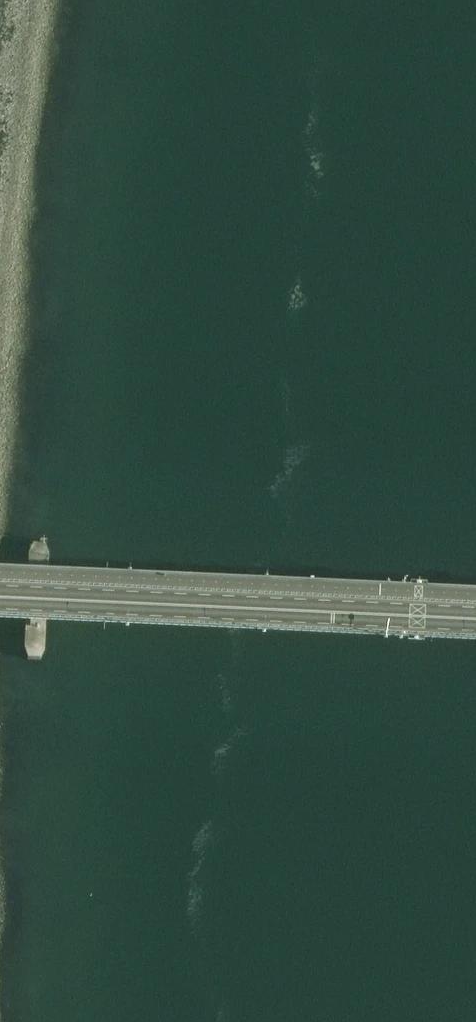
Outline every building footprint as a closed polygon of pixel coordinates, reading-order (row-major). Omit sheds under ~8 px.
[(33,535),(29,545),(25,640),(28,650),(41,650),(45,640),(49,545),(46,535),(33,535)]
